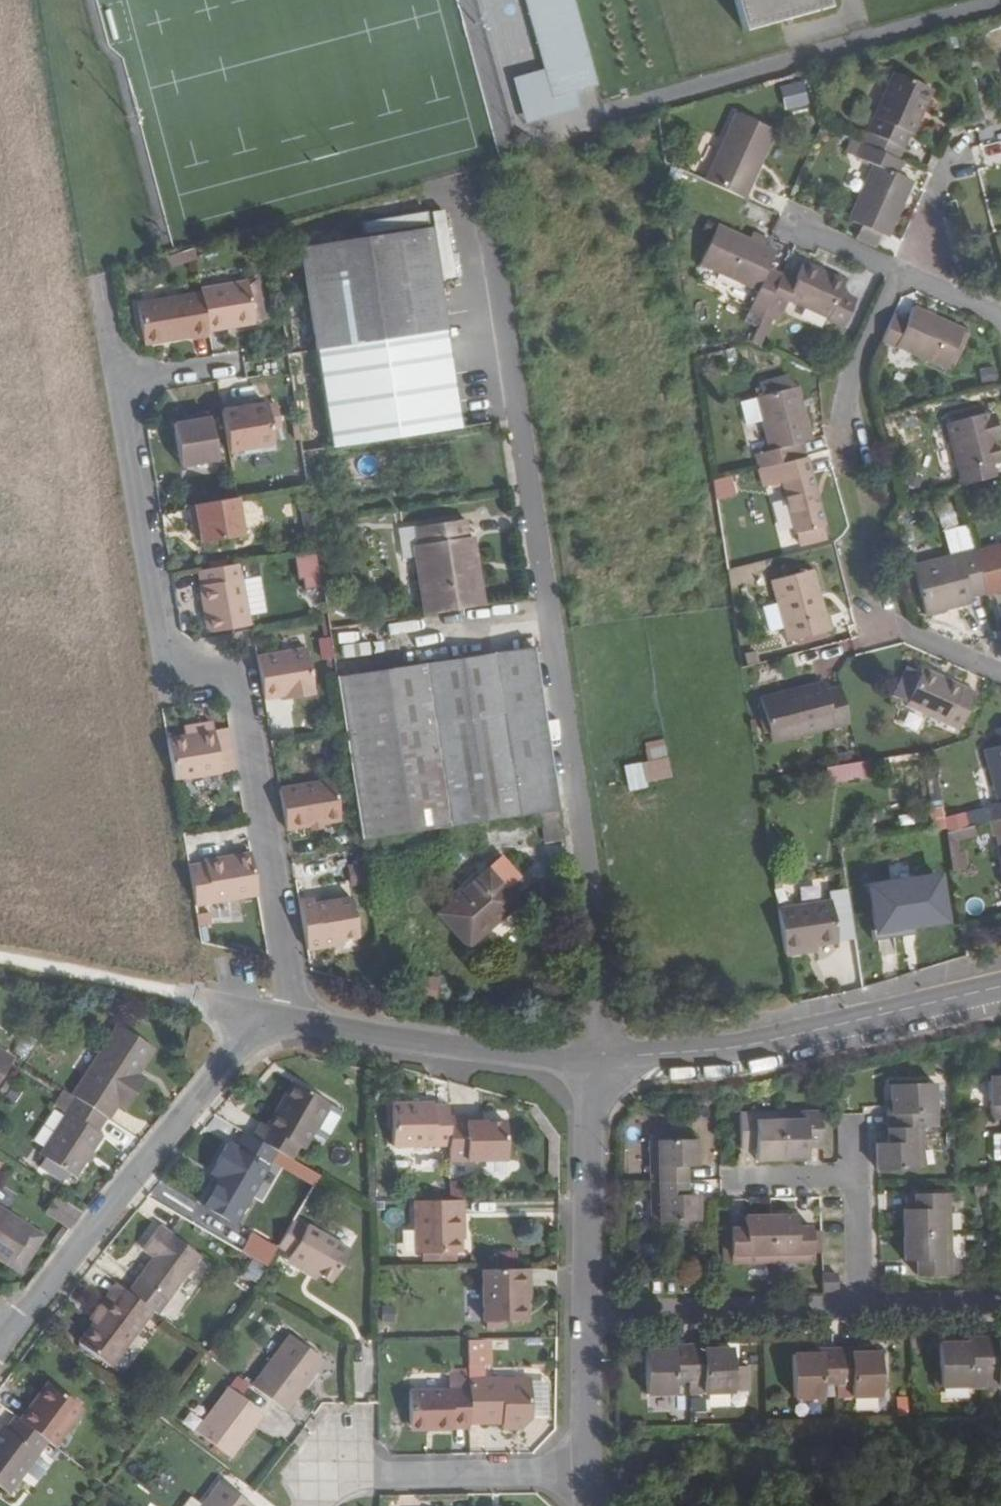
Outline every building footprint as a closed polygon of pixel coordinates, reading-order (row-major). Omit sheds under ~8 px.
[(557,103),(596,92),(602,91),(576,0),(527,0),(557,103)] [(743,30),(829,7),(827,0),(735,0),(743,30)] [(873,119),(871,118),(865,131),(868,132),(863,144),(899,160),(910,134),(913,136),(933,89),(894,72),(873,119)] [(804,79),(780,85),(786,110),(810,104),(804,79)] [(775,132),(736,113),(704,180),(743,198),(775,132)] [(913,181),(898,174),(904,162),(899,160),(863,144),(856,156),(872,164),(848,219),(864,226),(882,235),(888,238),(913,181)] [(757,291),(744,323),(757,328),(769,303),(781,276),(782,274),(767,268),(774,251),(764,246),(749,239),(717,225),(700,265),(757,291)] [(461,427),(430,226),(300,246),(331,447),(461,427)] [(864,226),(857,239),(876,248),(882,235),(864,226)] [(768,237),(753,230),(749,239),(764,246),(768,237)] [(782,274),(781,276),(769,303),(784,310),(788,300),(828,319),(839,293),(845,281),(802,262),(795,279),(782,274)] [(258,279),(248,280),(251,299),(261,297),(258,279)] [(201,288),(202,293),(208,330),(255,322),(254,316),(264,315),(261,297),(251,299),(248,280),(201,288)] [(191,333),(192,337),(209,334),(208,330),(202,293),(138,303),(144,342),(191,333)] [(856,300),(839,293),(828,319),(827,320),(843,327),(856,300)] [(907,321),(894,315),(881,343),(895,349),(896,347),(945,369),(963,329),(914,308),(912,309),(907,321)] [(792,387),(789,375),(775,379),(778,391),(792,387)] [(768,450),(754,454),(758,468),(768,466),(801,458),(807,456),(803,441),(812,439),(798,386),(792,387),(778,391),(775,379),(760,383),(763,395),(755,397),(768,450)] [(265,401),(222,408),(229,450),(272,443),(270,428),(280,427),(275,403),(265,404),(265,401)] [(217,457),(208,411),(193,413),(194,418),(185,420),(173,422),(180,464),(217,457)] [(946,423),(961,484),(996,476),(992,463),(1000,461),(1000,459),(996,441),(1000,440),(993,412),(946,423)] [(807,456),(801,458),(768,466),(758,468),(763,487),(772,484),(782,481),(798,544),(827,537),(811,473),(807,456)] [(715,499),(736,498),(735,478),(714,480),(715,499)] [(236,495),(188,503),(191,521),(196,520),(199,532),(200,541),(242,534),(236,495)] [(418,545),(413,545),(423,613),(483,604),(472,536),(467,536),(464,519),(415,526),(418,545)] [(196,520),(191,521),(192,533),(199,532),(196,520)] [(974,551),(985,594),(1000,590),(1000,544),(974,551)] [(971,603),(969,598),(985,594),(974,551),(912,566),(924,614),(971,603)] [(297,555),(301,588),(323,585),(319,553),(297,555)] [(206,631),(249,624),(247,614),(242,583),(238,562),(200,568),(202,583),(197,584),(206,631)] [(813,569),(769,580),(786,643),(829,632),(813,569)] [(968,619),(988,616),(986,603),(966,606),(968,619)] [(369,622),(329,629),(332,646),(371,640),(369,622)] [(337,678),(345,730),(362,839),(559,809),(535,647),(337,678)] [(307,648),(258,657),(265,698),(286,694),(293,693),(294,697),(315,694),(307,648)] [(945,725),(958,731),(975,692),(922,668),(906,706),(945,723),(945,725)] [(760,698),(772,742),(850,724),(839,685),(824,689),(823,686),(780,697),(779,693),(760,698)] [(231,730),(215,732),(218,754),(234,751),(231,730)] [(215,732),(168,740),(175,783),(183,781),(217,776),(238,772),(234,751),(218,754),(215,732)] [(988,806),(991,820),(1000,818),(1000,745),(999,746),(984,750),(997,804),(988,806)] [(673,760),(648,764),(651,781),(676,778),(673,760)] [(862,777),(859,762),(826,767),(828,782),(862,777)] [(334,779),(281,788),(288,828),(310,824),(324,822),(340,819),(334,779)] [(991,820),(988,821),(991,835),(996,833),(1000,853),(1000,818),(991,820)] [(207,865),(190,867),(197,906),(260,896),(252,854),(206,861),(207,865)] [(490,868),(438,914),(467,948),(518,905),(504,889),(517,877),(501,858),(490,868)] [(893,880),(912,875),(909,861),(889,866),(893,880)] [(944,917),(937,877),(869,888),(875,928),(870,929),(871,938),(912,932),(911,923),(944,917)] [(314,897),(300,899),(309,948),(334,944),(334,939),(343,938),(359,935),(353,895),(314,902),(314,897)] [(833,901),(779,909),(785,956),(817,951),(816,945),(839,941),(833,901)] [(436,999),(439,977),(423,975),(420,997),(436,999)] [(153,1045),(117,1021),(71,1092),(103,1113),(107,1116),(117,1101),(125,1106),(137,1087),(129,1082),(137,1070),(153,1045)] [(12,1055),(0,1047),(0,1073),(12,1055)] [(145,1074),(137,1070),(129,1082),(137,1087),(145,1074)] [(989,1073),(990,1103),(990,1118),(1000,1117),(1000,1073),(989,1073)] [(266,1123),(261,1120),(253,1135),(276,1148),(289,1155),(296,1143),(301,1146),(307,1137),(325,1105),(328,1099),(292,1079),(266,1123)] [(890,1083),(890,1100),(891,1112),(886,1112),(887,1127),(923,1125),(922,1111),(933,1110),(936,1110),(935,1082),(890,1083)] [(71,1092),(62,1086),(52,1102),(65,1110),(38,1151),(73,1175),(100,1133),(93,1128),(103,1113),(71,1092)] [(433,1101),(391,1102),(392,1145),(449,1144),(448,1116),(448,1104),(433,1104),(433,1101)] [(933,1110),(922,1111),(923,1125),(934,1125),(933,1110)] [(824,1111),(782,1112),(784,1159),(810,1158),(809,1145),(825,1145),(824,1111)] [(758,1147),(759,1160),(784,1159),(782,1112),(741,1114),(742,1148),(758,1147)] [(448,1116),(449,1144),(449,1159),(507,1158),(506,1120),(482,1121),(466,1121),(466,1116),(448,1116)] [(887,1142),(877,1142),(877,1168),(924,1167),(923,1125),(887,1127),(887,1142)] [(201,1202),(234,1221),(250,1193),(276,1148),(253,1135),(244,1130),(234,1146),(227,1141),(216,1159),(224,1164),(217,1174),(201,1202)] [(684,1131),(661,1132),(661,1139),(684,1139),(684,1131)] [(992,1132),(993,1157),(1000,1157),(1000,1132),(992,1132)] [(661,1139),(652,1139),(653,1181),(688,1180),(687,1165),(699,1164),(698,1138),(684,1139),(661,1139)] [(224,1164),(216,1159),(209,1170),(217,1174),(224,1164)] [(700,1194),(688,1194),(688,1180),(653,1181),(654,1222),(701,1221),(700,1194)] [(914,1208),(903,1207),(904,1233),(950,1232),(949,1190),(914,1192),(914,1208)] [(460,1217),(463,1216),(462,1200),(450,1201),(414,1201),(416,1254),(461,1252),(460,1217)] [(8,1263),(30,1228),(0,1208),(0,1258),(8,1263)] [(799,1215),(773,1216),(775,1262),(815,1261),(814,1226),(799,1227),(799,1215)] [(734,1229),(734,1243),(736,1263),(775,1262),(773,1216),(747,1216),(748,1228),(734,1229)] [(276,1245),(289,1253),(288,1255),(318,1273),(330,1281),(350,1248),(307,1223),(305,1227),(292,1218),(276,1245)] [(152,1256),(126,1290),(151,1309),(156,1313),(199,1255),(158,1225),(141,1248),(152,1256)] [(915,1259),(916,1274),(951,1273),(951,1258),(950,1232),(904,1233),(905,1259),(915,1259)] [(734,1243),(726,1243),(727,1264),(736,1263),(734,1243)] [(497,1270),(516,1271),(516,1254),(497,1255),(497,1270)] [(288,1255),(285,1261),(315,1279),(318,1273),(288,1255)] [(958,1258),(951,1258),(951,1273),(959,1272),(958,1258)] [(484,1324),(526,1323),(525,1270),(516,1271),(497,1270),(482,1271),(484,1324)] [(839,1273),(824,1274),(824,1289),(832,1289),(840,1284),(839,1273)] [(77,1342),(109,1366),(113,1360),(149,1312),(151,1309),(126,1290),(114,1281),(94,1308),(100,1312),(92,1322),(77,1342)] [(100,1312),(94,1308),(87,1318),(92,1322),(100,1312)] [(323,1359),(289,1333),(251,1384),(286,1410),(323,1359)] [(984,1336),(986,1386),(1000,1386),(1000,1384),(1000,1340),(999,1340),(999,1335),(984,1336)] [(971,1385),(971,1387),(986,1386),(984,1336),(969,1336),(969,1341),(958,1341),(940,1342),(942,1385),(971,1385)] [(675,1394),(675,1381),(690,1381),(689,1345),(672,1345),(672,1350),(661,1350),(644,1350),(645,1395),(675,1394)] [(704,1345),(689,1345),(690,1381),(691,1394),(734,1393),(732,1349),(716,1349),(704,1349),(704,1345)] [(851,1347),(837,1348),(839,1397),(883,1396),(881,1352),(864,1352),(851,1352),(851,1347)] [(794,1354),(795,1399),(839,1397),(837,1348),(822,1348),(822,1353),(811,1354),(794,1354)] [(472,1380),(472,1390),(473,1423),(506,1422),(513,1423),(513,1428),(526,1428),(535,1421),(534,1378),(472,1380)] [(47,1381),(18,1419),(46,1440),(53,1446),(82,1408),(47,1381)] [(261,1412),(228,1386),(195,1430),(229,1456),(261,1412)] [(472,1390),(412,1392),(413,1425),(436,1424),(436,1429),(456,1429),(456,1425),(473,1425),(473,1423),(472,1390)] [(7,1493),(46,1440),(18,1419),(14,1416),(5,1428),(2,1425),(0,1428),(0,1487),(7,1493)] [(219,1480),(200,1505),(253,1505),(254,1505),(219,1480)]
